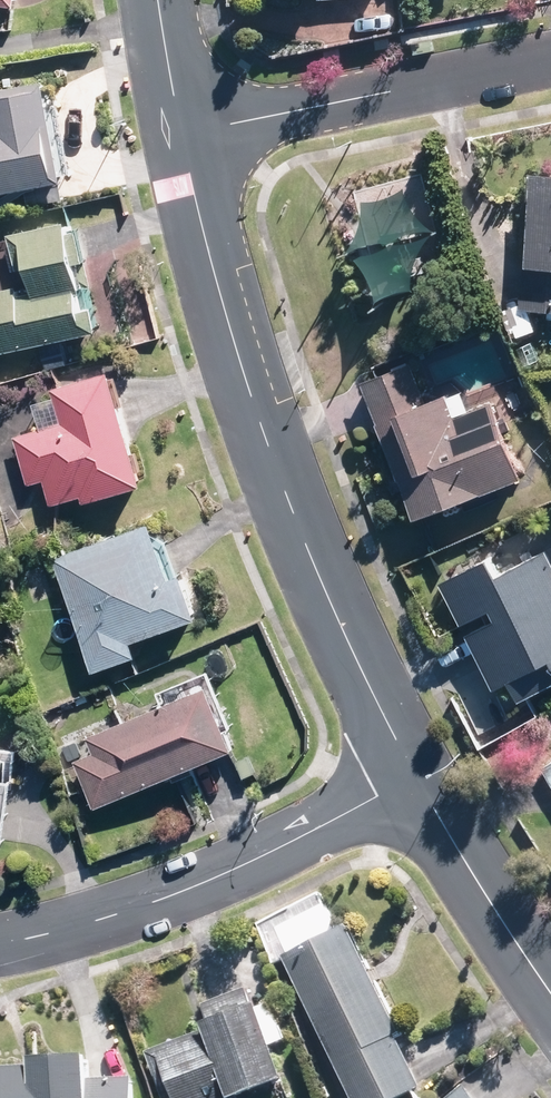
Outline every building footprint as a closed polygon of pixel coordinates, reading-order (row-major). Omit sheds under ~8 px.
[(74,180),(53,83),(0,92),(0,194),(74,180)] [(542,166),(541,175),(529,174),(520,309),(550,311),(550,167),(542,166)] [(110,329),(88,230),(80,232),(75,222),(13,234),(23,271),(36,268),(40,293),(24,295),(21,286),(0,291),(0,355),(110,329)] [(415,362),(365,381),(418,517),(523,476),(495,404),(457,418),(448,393),(430,400),(415,362)] [(56,501),(88,492),(90,500),(152,481),(119,372),(60,390),(70,420),(20,436),(34,480),(48,475),(56,501)] [(58,558),(100,667),(143,651),(140,639),(207,613),(190,569),(179,573),(159,520),(58,558)] [(445,582),(499,686),(515,676),(525,695),(550,682),(550,558),(547,550),(504,573),(495,555),(445,582)] [(80,758),(98,803),(240,745),(214,683),(92,734),(97,751),(80,758)] [(294,958),(362,1097),(386,1097),(417,1083),(345,934),(294,958)] [(154,1051),(172,1097),(221,1097),(288,1073),(264,1009),(154,1051)] [(0,1064),(0,1097),(126,1097),(126,1080),(96,1081),(95,1061),(0,1064)] [(455,1097),(472,1097),(465,1090),(455,1097)]
